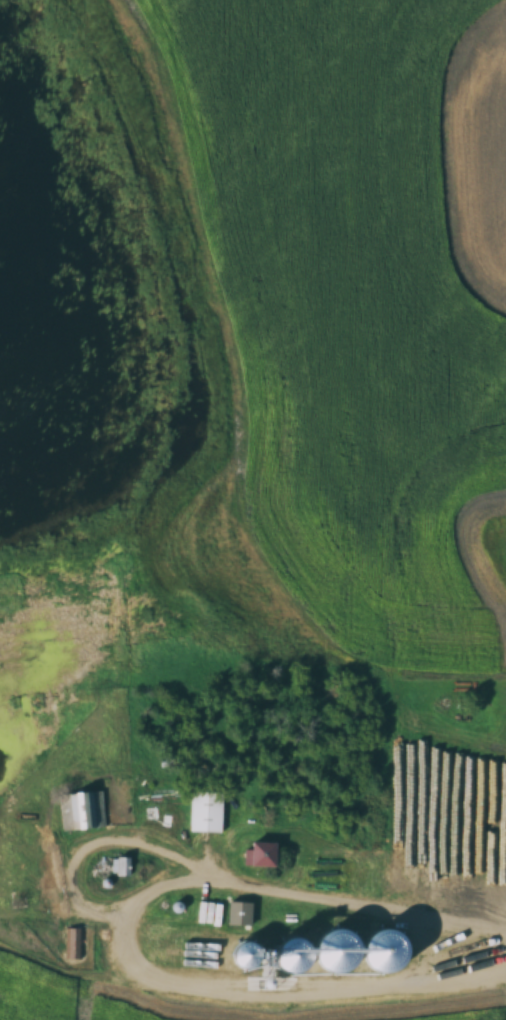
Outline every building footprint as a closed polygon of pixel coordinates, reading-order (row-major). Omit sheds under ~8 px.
[(106,828),(103,790),(59,794),(62,831),(106,828)] [(225,791),(194,791),(193,832),(225,832),(225,791)] [(282,842),(257,842),(257,866),(282,866),(282,842)] [(119,859),(121,876),(132,875),(130,857),(119,859)] [(254,902),(229,902),(229,926),(254,926),(254,902)] [(65,928),(65,959),(82,959),(82,928),(65,928)]
